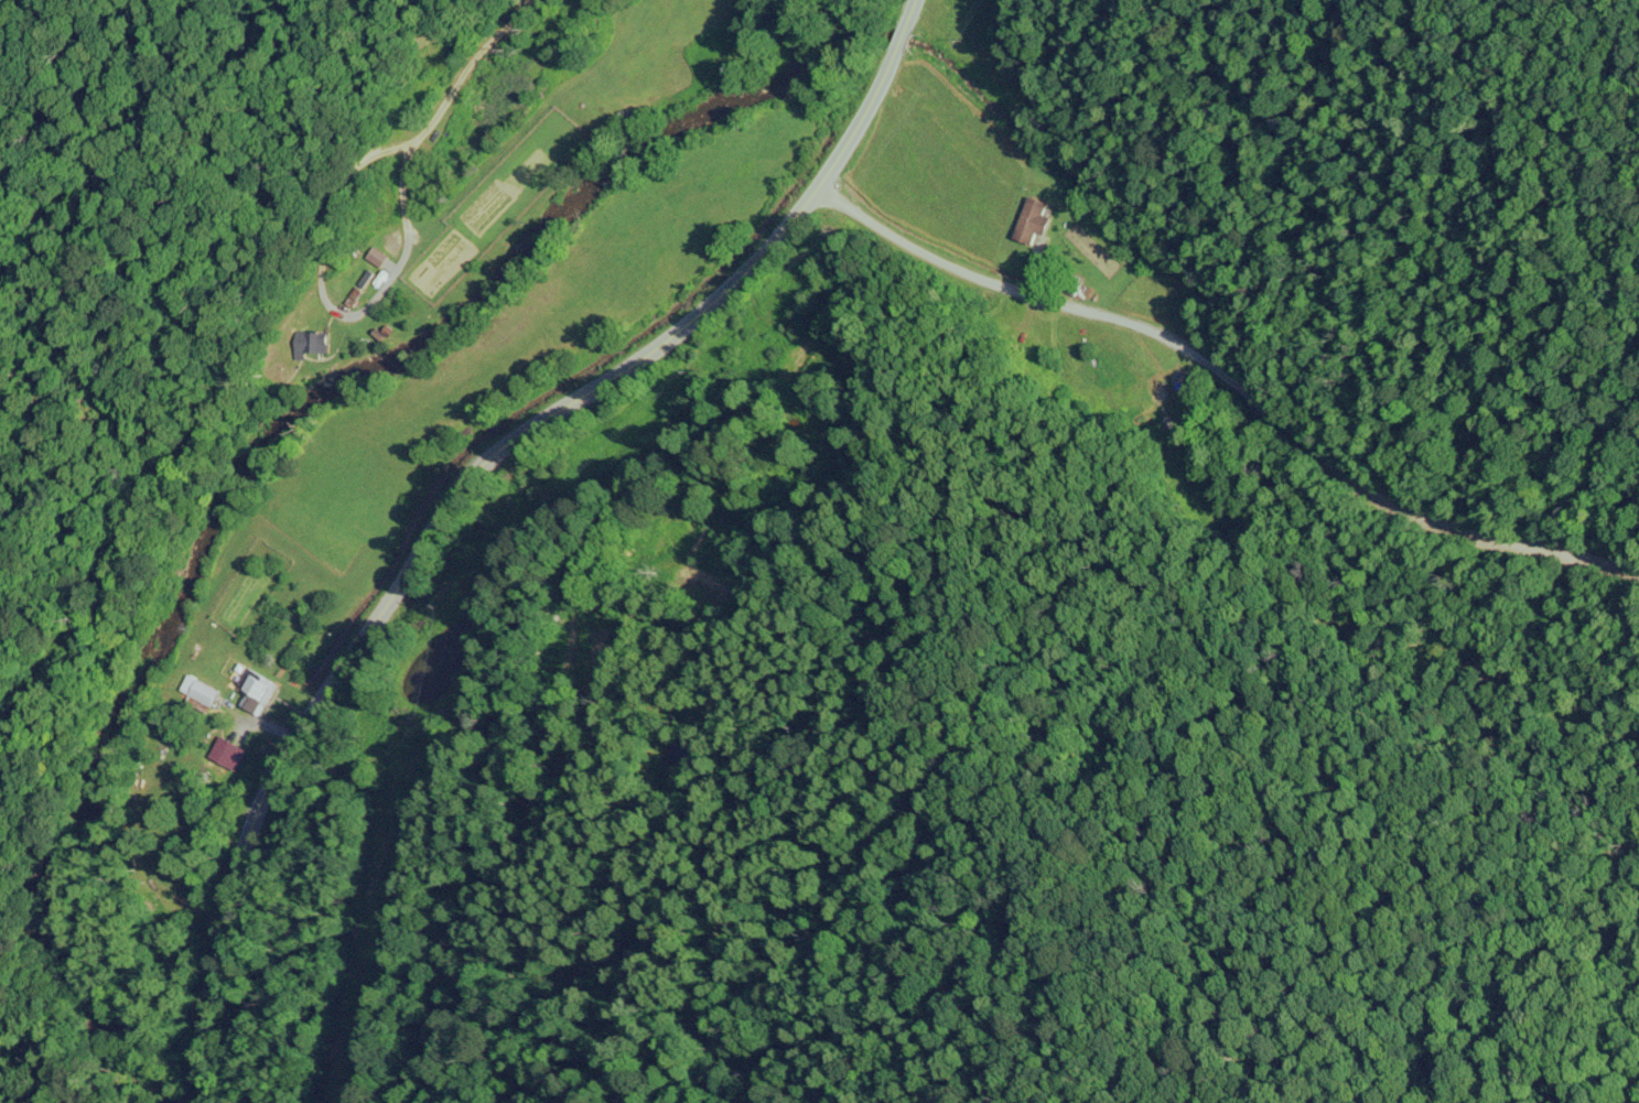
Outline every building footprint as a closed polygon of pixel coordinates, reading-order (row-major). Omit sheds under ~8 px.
[(242,682),(249,685),(241,701),(252,706),(256,697),(269,703),(280,681),(250,666),(242,682)] [(212,703),(221,690),(194,673),(186,686),(212,703)]
